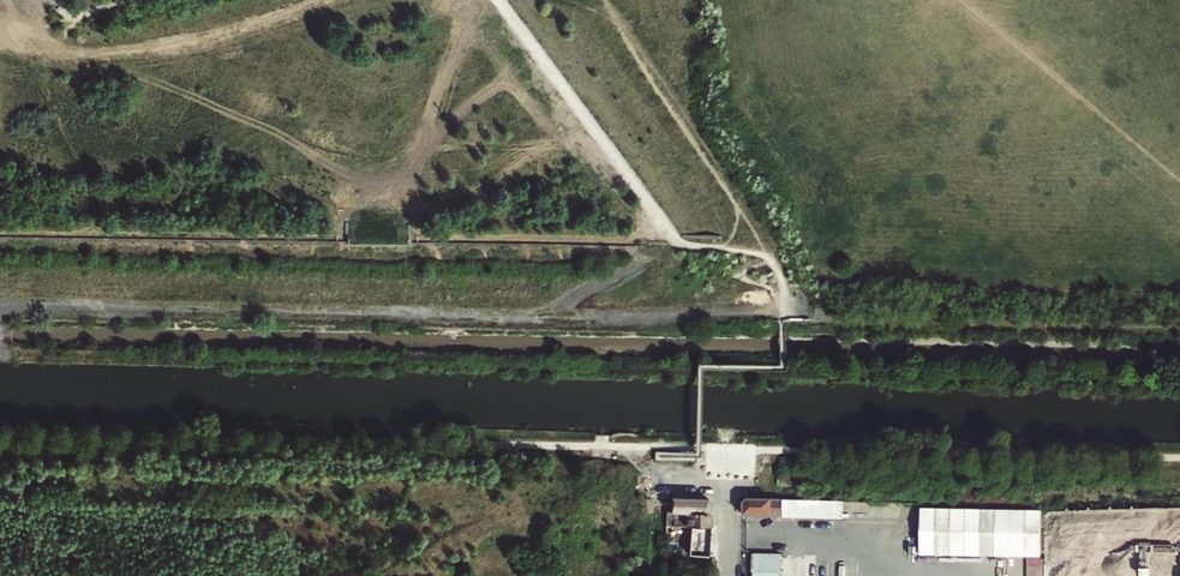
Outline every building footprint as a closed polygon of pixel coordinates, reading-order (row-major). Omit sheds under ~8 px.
[(666,510),(676,511),(676,496),(652,495),(651,524),(660,524),(660,510),(666,510)] [(709,496),(676,496),(676,511),(688,511),(713,512),(713,500),(709,496)] [(744,503),(744,514),(784,515),(784,500),(749,498),(744,503)] [(784,500),(784,515),(820,516),(821,501),(800,500),(784,500)] [(922,553),(1045,555),(1046,508),(923,505),(922,553)] [(713,526),(713,512),(688,511),(688,517),(676,517),(675,525),(713,526)] [(758,575),(785,575),(785,551),(757,552),(758,575)] [(1029,575),(1046,575),(1045,557),(1028,558),(1029,575)]
